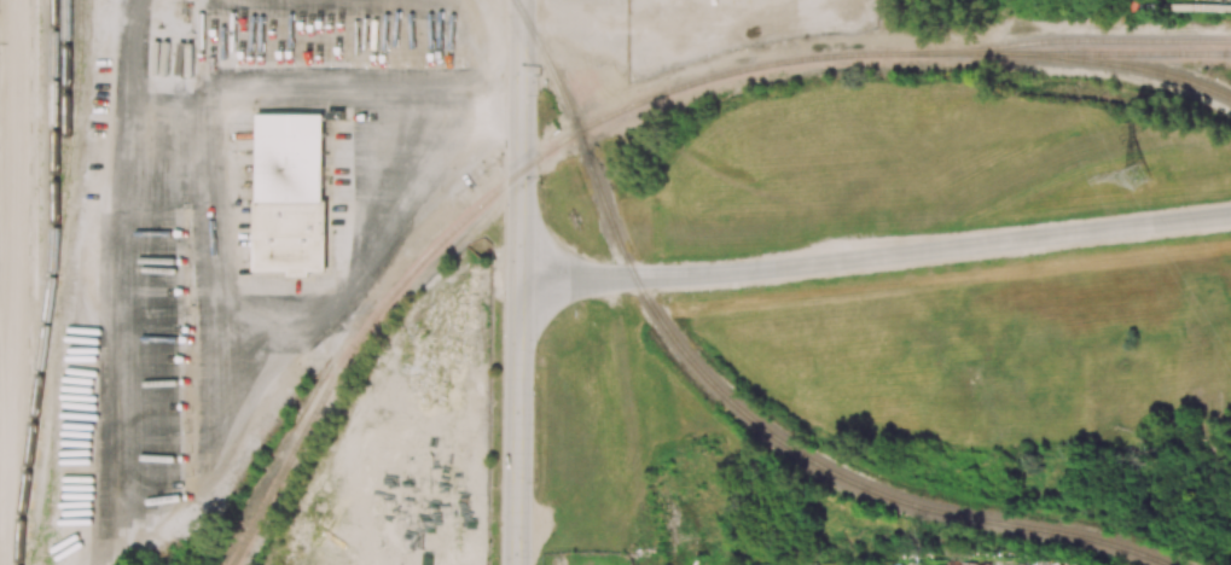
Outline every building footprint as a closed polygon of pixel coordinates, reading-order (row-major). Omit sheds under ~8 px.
[(260,199),(260,115),(329,115),(329,199),(260,199)]
